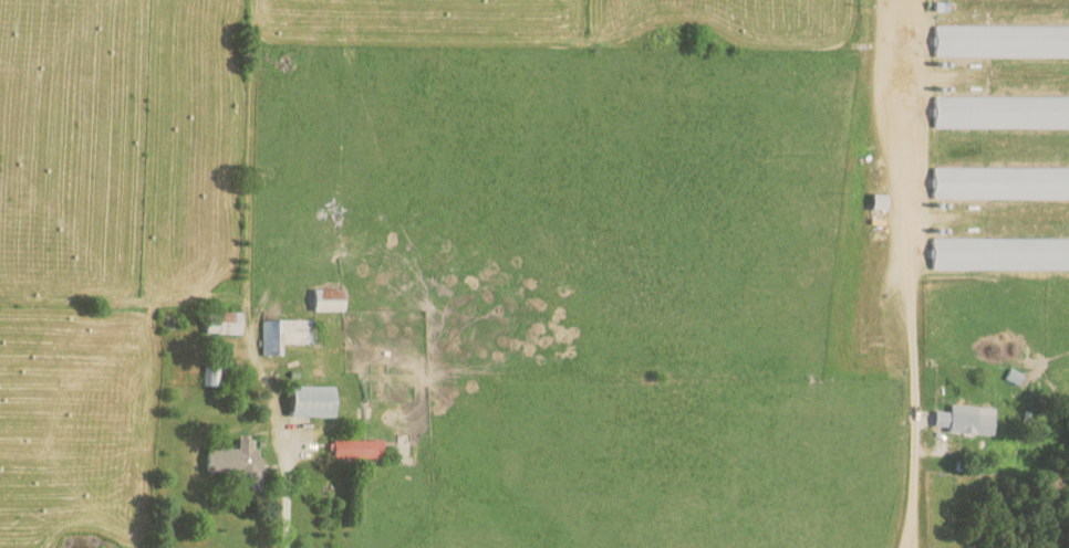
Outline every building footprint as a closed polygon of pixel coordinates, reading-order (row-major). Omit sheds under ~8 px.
[(938,25),(938,56),(1068,56),(1068,26),(938,25)] [(938,95),(938,127),(1068,128),(1068,96),(938,95)] [(938,167),(938,198),(1068,199),(1068,167),(938,167)] [(937,269),(1068,270),(1068,238),(938,237),(937,269)] [(315,311),(345,311),(345,289),(315,289),(315,311)] [(242,334),(242,312),(206,311),(206,334),(242,334)] [(261,320),(261,355),(281,355),(281,343),(315,343),(315,320),(261,320)] [(219,385),(219,365),(203,364),(202,385),(219,385)] [(294,386),(293,416),(336,417),(337,387),(294,386)] [(953,411),(938,411),(937,427),(948,427),(948,433),(996,435),(997,407),(953,405),(953,411)] [(207,448),(206,473),(236,473),(236,492),(261,492),(262,449),(253,449),(253,439),(238,439),(238,448),(207,448)] [(332,440),(332,458),(384,459),(384,441),(332,440)]
